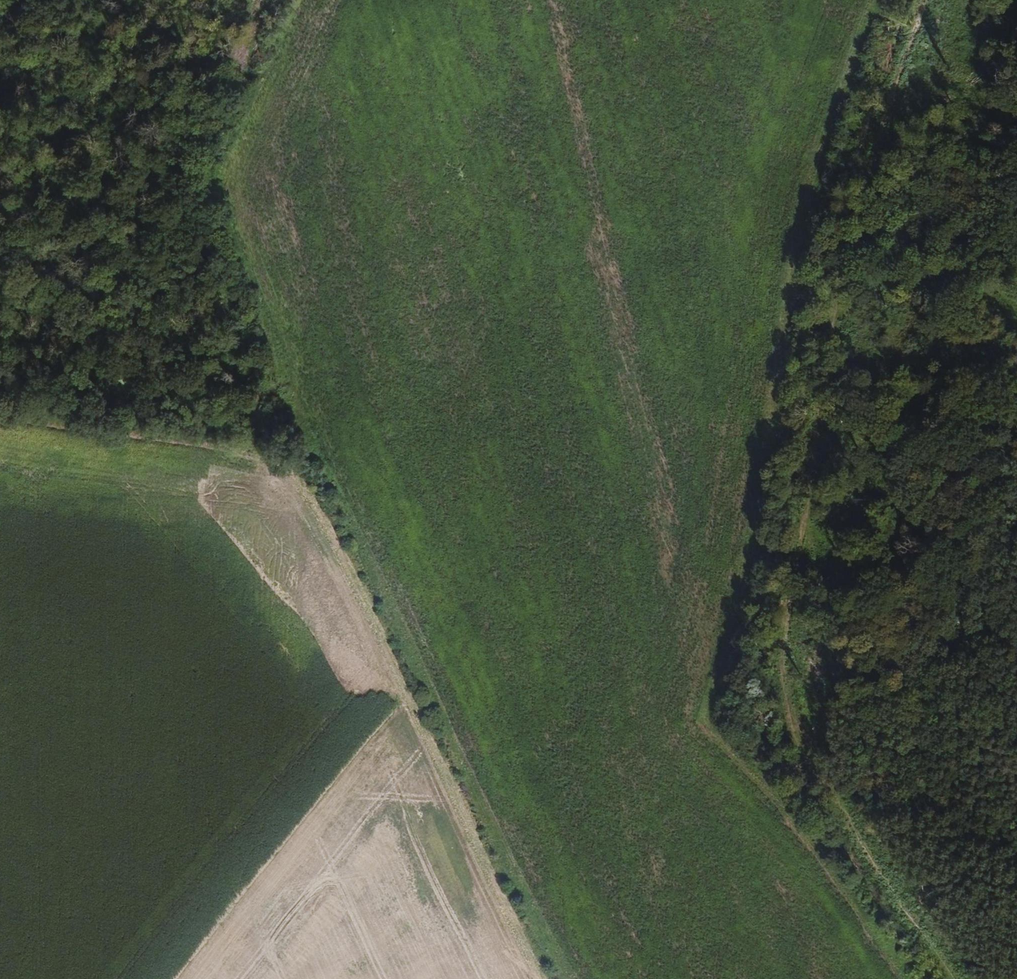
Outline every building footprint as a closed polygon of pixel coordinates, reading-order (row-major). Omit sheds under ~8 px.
[(772,716),(782,715),(780,700),(769,701),(772,716)]
